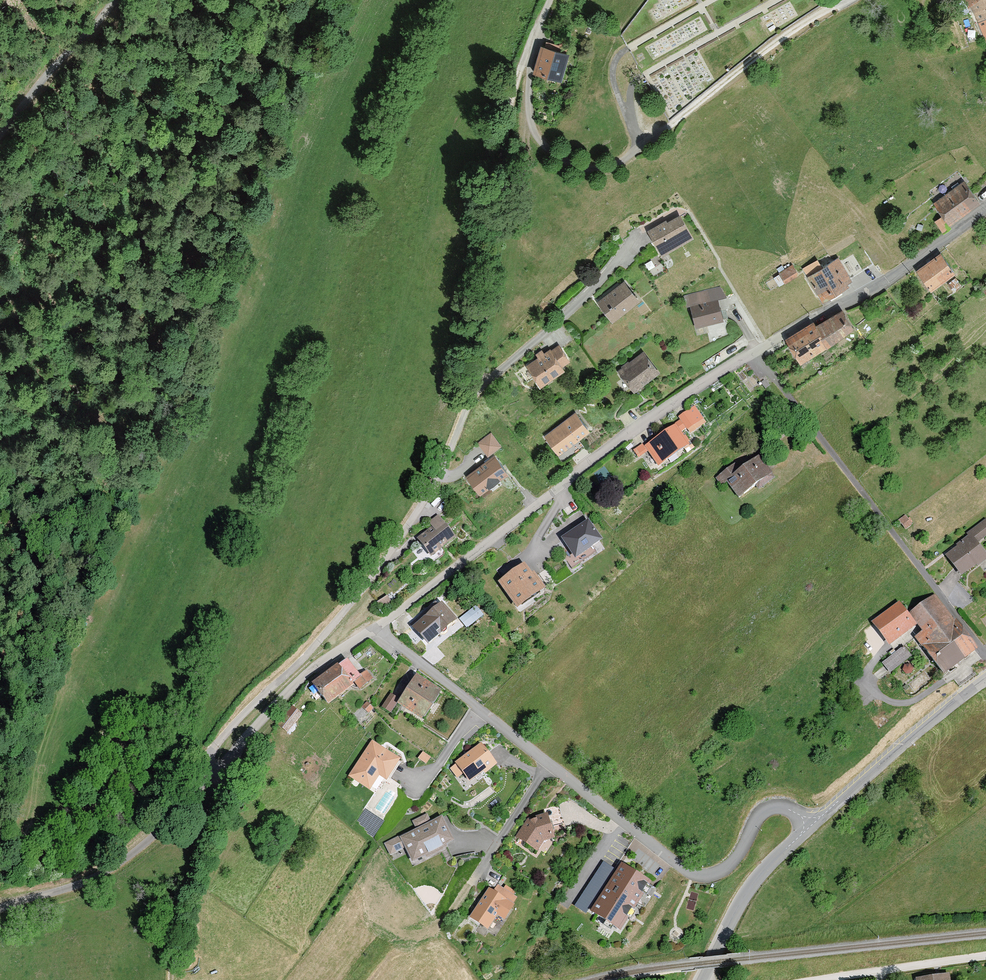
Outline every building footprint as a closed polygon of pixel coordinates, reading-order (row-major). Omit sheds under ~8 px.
[(968,7),(970,4),(979,22),(985,18),(985,0),(963,0),(968,7)] [(535,73),(561,80),(569,54),(543,47),(535,73)] [(934,202),(950,224),(980,202),(964,181),(934,202)] [(648,231),(662,255),(693,237),(680,215),(667,223),(666,220),(648,231)] [(955,272),(941,253),(917,270),(931,289),(955,272)] [(808,276),(823,300),(849,285),(847,282),(851,279),(838,257),(808,276)] [(785,282),(799,273),(793,264),(779,272),(785,282)] [(598,302),(613,321),(639,300),(625,281),(598,302)] [(725,296),(720,287),(684,295),(686,305),(691,304),(696,327),(723,320),(718,298),(725,296)] [(843,310),(816,326),(827,345),(854,328),(843,310)] [(800,361),(827,345),(816,326),(814,323),(787,339),(800,361)] [(526,365),(541,385),(564,368),(561,365),(569,359),(559,345),(551,350),(550,348),(526,365)] [(634,391),(660,372),(643,351),(618,370),(634,391)] [(679,417),(687,429),(702,419),(694,407),(679,417)] [(545,435),(559,453),(589,430),(576,412),(545,435)] [(676,425),(645,447),(659,466),(690,444),(676,425)] [(491,433),(478,442),(487,455),(500,445),(491,433)] [(467,476),(480,494),(508,473),(494,455),(467,476)] [(727,482),(739,497),(755,485),(758,490),(775,477),(759,457),(740,471),(735,464),(717,477),(723,485),(727,482)] [(900,520),(908,530),(916,524),(908,514),(900,520)] [(418,538),(431,556),(455,538),(438,516),(429,522),(433,527),(418,538)] [(962,576),(985,558),(985,555),(977,542),(985,536),(985,519),(967,534),(968,536),(956,545),(958,546),(946,555),(962,576)] [(563,539),(576,558),(602,541),(589,521),(563,539)] [(524,565),(499,583),(518,609),(546,589),(534,573),(532,575),(524,565)] [(394,606),(387,595),(378,601),(385,612),(394,606)] [(917,637),(945,675),(977,652),(935,595),(910,614),(923,632),(917,637)] [(424,618),(439,636),(457,621),(442,603),(424,618)] [(916,626),(898,603),(872,622),(890,645),(916,626)] [(476,605),(460,619),(468,629),(485,615),(476,605)] [(903,646),(882,663),(890,673),(911,656),(903,646)] [(347,660),(339,666),(351,683),(354,681),(360,689),(373,679),(366,671),(359,676),(347,660)] [(312,683),(328,705),(354,686),(351,683),(339,666),(337,664),(312,683)] [(398,703),(422,720),(441,692),(417,675),(401,699),(398,703)] [(398,703),(401,699),(391,693),(382,706),(392,712),(398,703)] [(400,759),(372,741),(349,776),(370,789),(380,774),(387,779),(400,759)] [(455,763),(469,782),(483,771),(485,774),(497,764),(482,743),(455,763)] [(416,826),(431,819),(429,812),(413,819),(416,826)] [(555,838),(548,813),(528,819),(516,837),(537,851),(543,842),(555,838)] [(405,847),(413,861),(454,841),(442,816),(400,836),(405,847)] [(405,847),(400,836),(385,843),(390,854),(405,847)] [(591,912),(617,871),(604,863),(576,905),(588,913),(589,910),(591,912)] [(651,883),(622,864),(617,871),(591,912),(620,930),(651,883)] [(489,888),(470,917),(487,928),(497,914),(505,919),(514,905),(512,904),(517,897),(498,885),(494,892),(489,888)]
